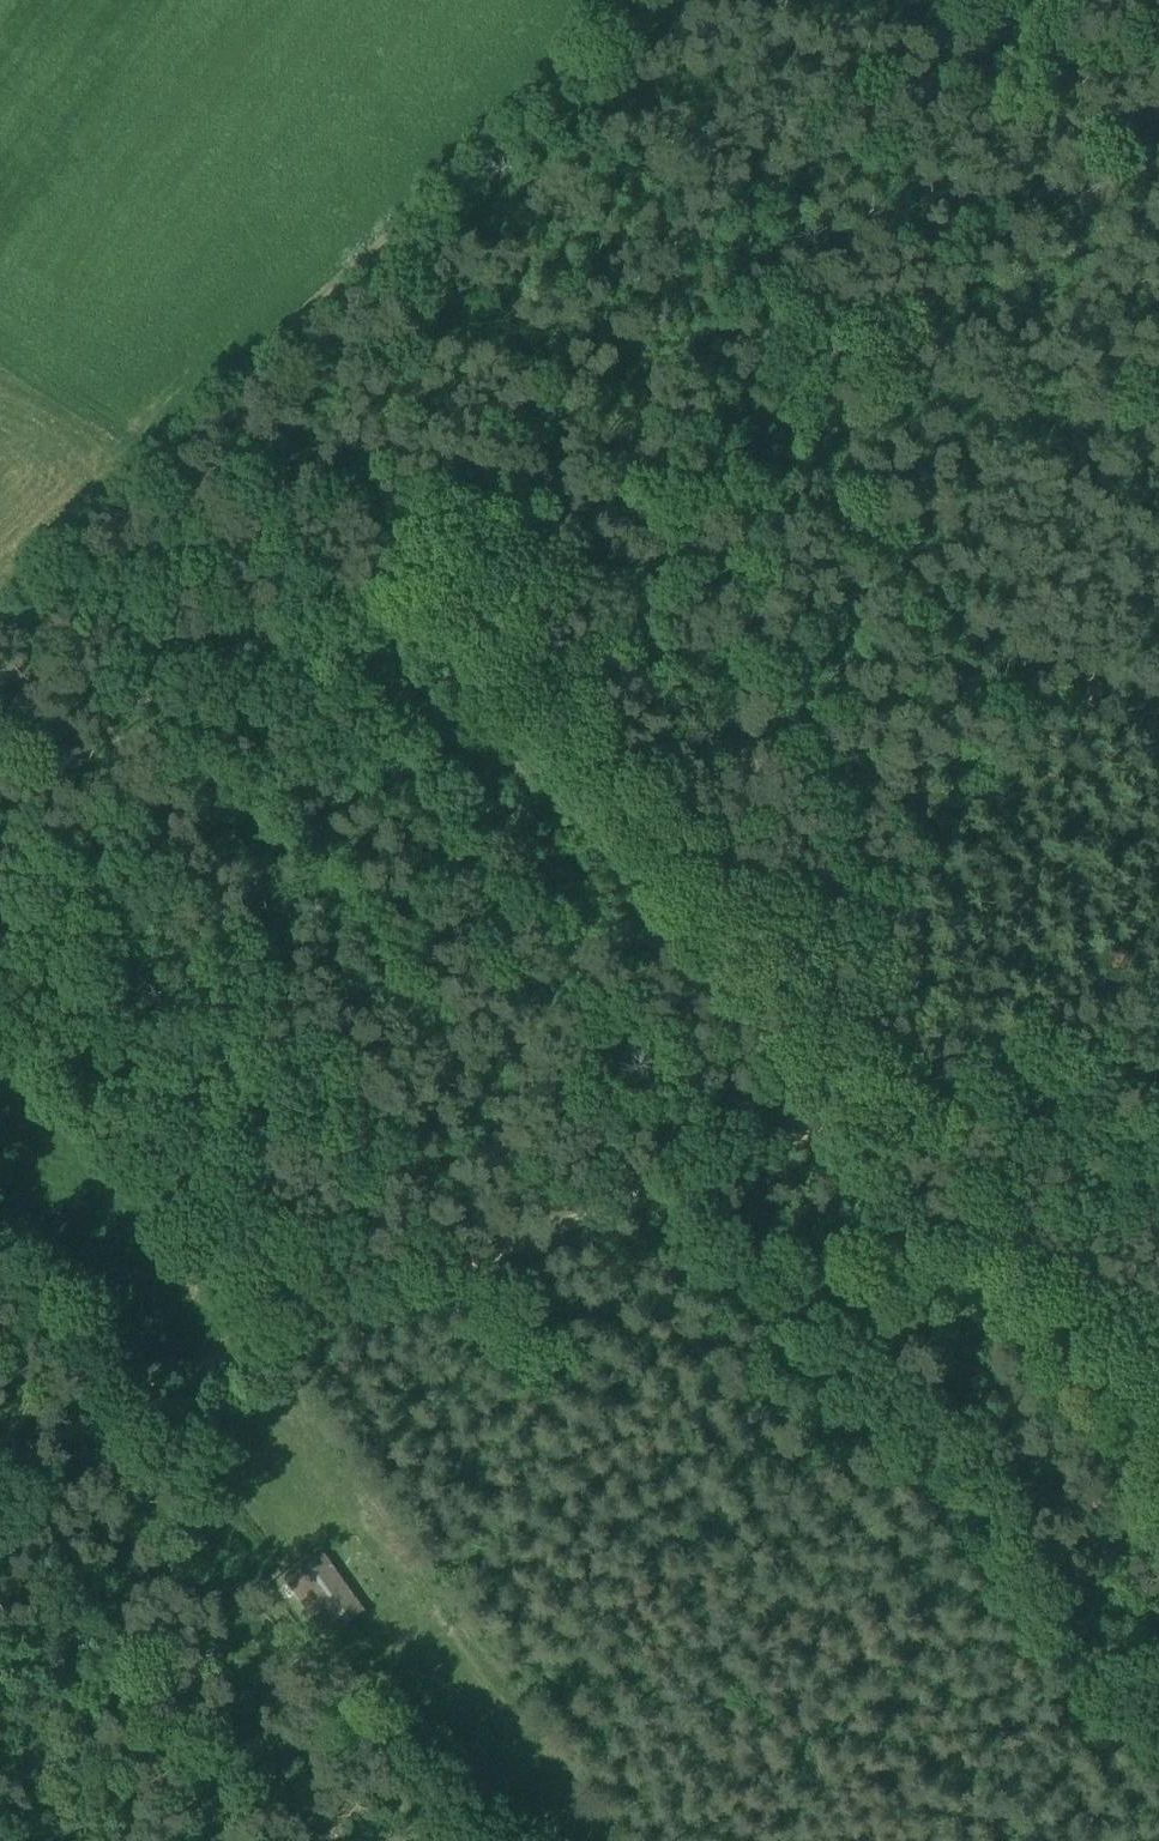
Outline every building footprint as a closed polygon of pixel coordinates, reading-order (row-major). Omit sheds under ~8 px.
[(324,1553),(288,1579),(324,1630),(362,1605),(324,1553)]
